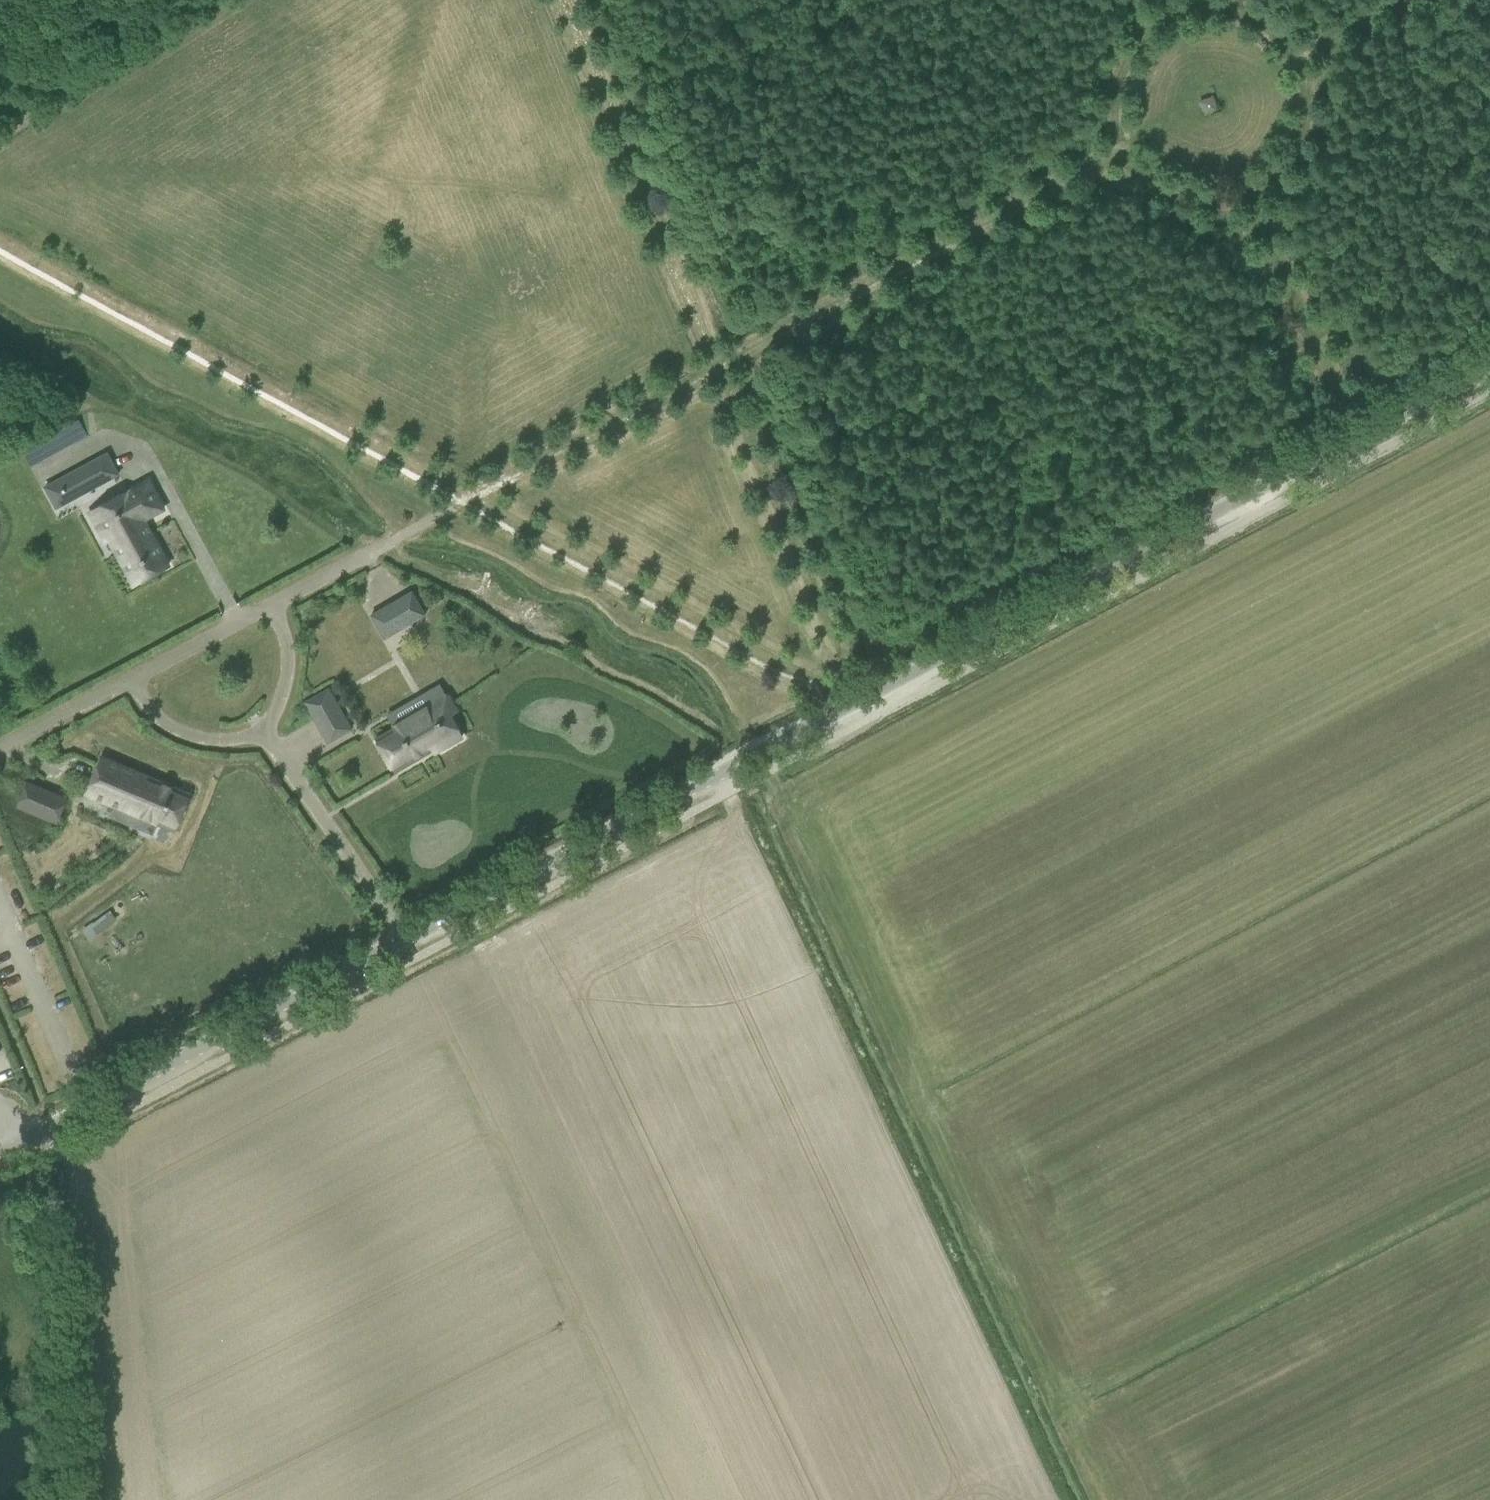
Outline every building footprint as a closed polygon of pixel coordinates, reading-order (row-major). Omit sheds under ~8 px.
[(28,462),(87,440),(80,422),(21,444),(28,462)] [(81,468),(92,489),(118,475),(107,454),(81,468)] [(45,488),(49,496),(64,488),(60,480),(45,488)] [(103,534),(131,587),(169,566),(144,521),(164,510),(149,482),(87,515),(98,536),(103,534)] [(385,639),(403,629),(389,605),(371,615),(385,639)] [(449,715),(457,711),(449,697),(447,698),(440,685),(424,695),(431,707),(376,739),(395,772),(433,750),(435,753),(462,738),(449,715)] [(305,703),(315,720),(338,707),(328,690),(305,703)] [(110,818),(153,836),(158,825),(175,832),(190,795),(102,758),(86,795),(115,807),(110,818)] [(27,783),(17,807),(58,824),(68,800),(27,783)] [(109,912),(85,931),(92,939),(115,921),(109,912)]
